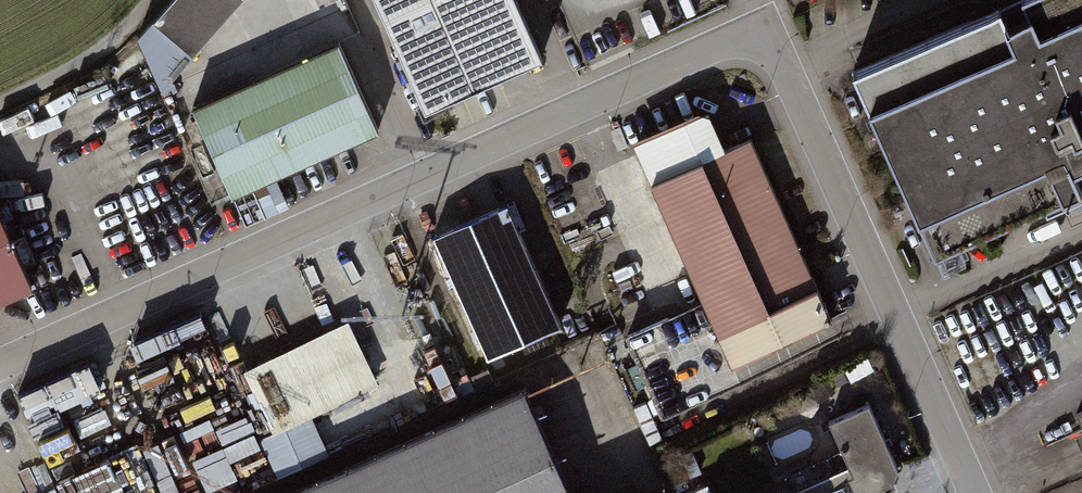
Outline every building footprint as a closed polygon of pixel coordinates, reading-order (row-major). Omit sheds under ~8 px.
[(420,108),(537,54),(512,0),(369,0),(420,108)] [(1031,15),(1081,130),(1081,0),(1024,0),(1031,15)] [(1031,15),(1008,25),(1000,8),(854,72),(934,255),(1081,190),(1081,187),(1074,168),(1081,165),(1081,130),(1031,15)] [(339,45),(188,108),(226,199),(377,136),(339,45)] [(705,112),(628,144),(708,332),(685,341),(696,367),(721,357),(725,368),(828,324),(750,140),(722,152),(705,112)] [(504,208),(433,238),(484,358),(556,328),(504,208)] [(27,287),(0,228),(0,299),(27,287)] [(318,410),(384,383),(356,314),(249,357),(277,425),(264,430),(280,470),(334,448),(318,410)] [(289,492),(572,492),(525,388),(289,492)] [(825,425),(843,469),(786,492),(887,492),(897,471),(868,407),(825,425)] [(65,466),(74,492),(187,492),(168,436),(127,449),(126,446),(65,466)] [(682,492),(719,492),(711,477),(681,491),(682,492)]
